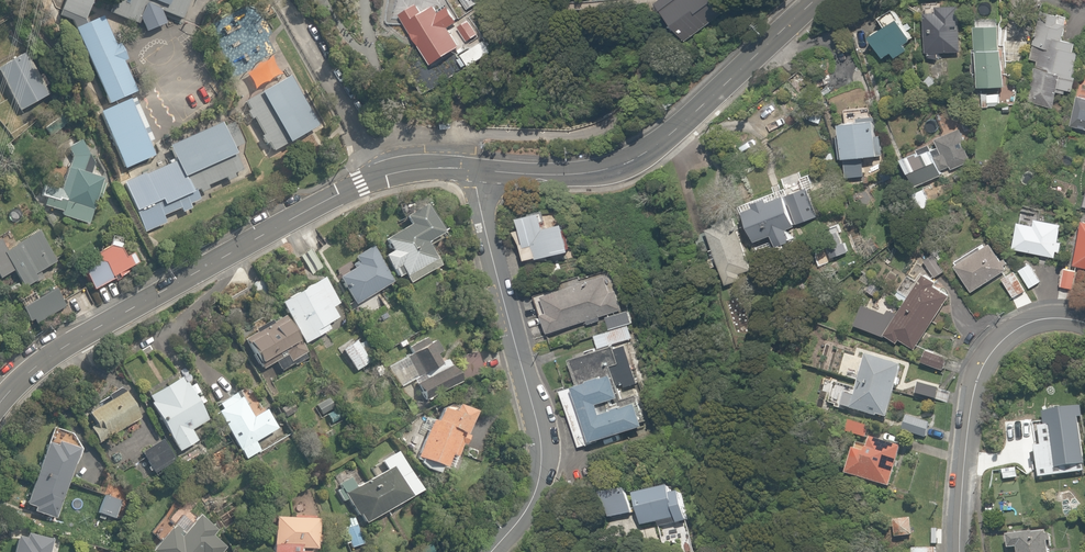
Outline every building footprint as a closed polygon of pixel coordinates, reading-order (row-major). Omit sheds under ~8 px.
[(60,11),(84,19),(91,0),(63,0),(60,11)] [(108,11),(138,22),(145,32),(164,24),(159,11),(182,19),(189,0),(112,0),(108,11)] [(429,63),(459,45),(446,24),(455,18),(443,0),(389,0),(429,63)] [(476,0),(459,0),(465,9),(477,2),(476,0)] [(657,3),(678,30),(717,0),(661,0),(657,3)] [(921,49),(927,49),(927,57),(937,57),(937,49),(959,49),(959,3),(922,3),(921,49)] [(1065,13),(1039,9),(1024,103),(1051,107),(1054,87),(1071,89),(1079,38),(1061,36),(1065,13)] [(907,36),(890,11),(864,29),(880,52),(888,47),(892,54),(903,46),(900,41),(907,36)] [(134,92),(101,16),(72,29),(105,105),(134,92)] [(477,34),(467,18),(455,25),(464,42),(477,34)] [(995,20),(972,21),(975,83),(998,82),(995,20)] [(26,51),(0,64),(0,83),(14,110),(47,93),(26,51)] [(245,67),(253,84),(276,73),(268,56),(245,67)] [(315,125),(285,75),(242,102),(271,151),(315,125)] [(999,93),(979,92),(978,106),(999,107),(999,93)] [(1075,98),(1071,129),(1084,131),(1084,99),(1075,98)] [(149,155),(123,99),(95,112),(121,168),(149,155)] [(841,155),(842,179),(863,177),(861,154),(878,153),(875,112),(833,115),(836,156),(841,155)] [(137,177),(150,208),(240,168),(232,149),(243,145),(232,120),(221,125),(220,122),(166,145),(173,161),(137,177)] [(91,165),(74,135),(65,140),(59,187),(38,185),(35,208),(60,211),(59,220),(79,222),(78,229),(87,230),(90,207),(91,206),(92,205),(93,204),(94,203),(95,202),(96,201),(97,200),(98,199),(99,198),(99,196),(100,195),(100,194),(101,193),(101,191),(101,190),(102,188),(102,187),(102,186),(102,184),(102,183),(101,181),(101,180),(101,179),(100,177),(100,176),(99,175),(99,173),(98,172),(97,171),(96,170),(95,169),(94,168),(93,167),(92,166),(91,165)] [(930,141),(897,151),(907,186),(940,177),(930,141)] [(793,224),(779,191),(761,199),(758,192),(747,197),(750,203),(736,209),(749,239),(767,231),(772,244),(787,237),(783,228),(793,224)] [(438,229),(421,202),(399,217),(403,224),(382,237),(389,248),(381,253),(392,271),(395,269),(405,284),(439,263),(423,239),(438,229)] [(536,204),(513,209),(517,225),(511,227),(518,258),(569,245),(561,214),(540,219),(536,204)] [(1083,214),(1070,263),(1084,266),(1084,215),(1083,214)] [(1052,254),(1057,219),(1032,215),(1031,222),(1014,220),(1010,248),(1052,254)] [(9,271),(18,287),(38,276),(33,268),(50,258),(34,230),(0,249),(0,276),(9,271)] [(109,238),(71,261),(86,287),(125,264),(109,238)] [(1008,268),(992,239),(951,261),(967,290),(1008,268)] [(392,279),(369,244),(347,258),(353,267),(337,277),(354,303),(392,279)] [(1026,260),(1015,267),(1029,287),(1040,280),(1026,260)] [(1010,269),(998,277),(1013,297),(1024,289),(1010,269)] [(583,320),(584,324),(598,320),(597,316),(602,314),(606,329),(593,333),(597,348),(629,339),(610,271),(531,293),(542,332),(583,320)] [(934,280),(920,271),(885,328),(889,331),(886,336),(895,342),(898,337),(915,348),(949,296),(931,285),(934,280)] [(320,272),(275,298),(301,344),(329,328),(325,321),(336,315),(330,304),(336,300),(320,272)] [(60,304),(47,283),(16,303),(29,323),(60,304)] [(300,356),(278,318),(240,339),(258,370),(283,355),(288,364),(300,356)] [(338,346),(354,371),(371,360),(355,336),(338,346)] [(458,381),(446,360),(437,365),(424,339),(408,348),(423,375),(412,381),(422,400),(458,381)] [(897,364),(864,355),(804,339),(798,363),(858,379),(854,395),(842,392),(839,404),(883,416),(897,364)] [(589,435),(641,418),(633,393),(596,406),(593,398),(639,382),(625,341),(613,345),(619,365),(571,381),(589,435)] [(946,353),(927,346),(921,361),(940,369),(946,353)] [(174,374),(142,393),(177,451),(195,440),(188,429),(202,421),(174,374)] [(949,388),(916,381),(913,394),(946,401),(949,388)] [(119,390),(82,409),(90,425),(85,428),(90,439),(133,417),(119,390)] [(249,413),(235,393),(210,410),(244,459),(260,448),(255,441),(278,425),(263,403),(249,413)] [(469,408),(443,396),(432,420),(422,415),(405,453),(440,468),(447,453),(457,457),(468,433),(459,430),(469,408)] [(278,406),(284,418),(296,413),(290,400),(278,406)] [(1040,426),(1042,444),(1035,445),(1039,476),(1084,470),(1084,465),(1084,463),(1084,446),(1081,416),(1084,416),(1084,413),(1084,406),(1043,411),(1045,425),(1040,426)] [(928,420),(902,414),(897,438),(923,444),(928,420)] [(887,485),(900,443),(869,434),(872,425),(847,418),(843,431),(865,438),(861,449),(851,446),(843,472),(887,485)] [(77,433),(49,425),(43,443),(40,442),(23,501),(29,503),(26,512),(52,520),(77,433)] [(172,462),(159,439),(139,452),(153,474),(172,462)] [(345,499),(358,522),(417,488),(393,448),(377,458),(383,468),(362,480),(359,474),(353,477),(352,477),(351,476),(350,475),(349,475),(347,475),(346,475),(345,475),(343,475),(342,475),(341,476),(340,476),(338,477),(337,478),(336,479),(335,479),(335,480),(334,482),(333,483),(333,484),(332,485),(332,487),(332,488),(332,489),(332,491),(332,492),(333,493),(333,494),(334,495),(334,497),(335,498),(336,499),(337,500),(338,500),(339,501),(341,501),(345,499)] [(665,480),(629,491),(640,526),(656,521),(658,527),(690,517),(681,488),(669,492),(665,480)] [(622,483),(596,487),(602,517),(628,512),(622,483)] [(1080,510),(1074,484),(1054,489),(1060,515),(1080,510)] [(120,502),(99,494),(91,517),(113,524),(120,502)] [(146,547),(152,551),(221,551),(225,547),(217,539),(222,533),(197,510),(178,530),(169,522),(146,547)] [(267,513),(265,551),(305,551),(305,549),(311,549),(313,516),(267,513)] [(323,531),(332,550),(362,535),(353,516),(323,531)] [(1041,529),(1003,534),(1005,546),(1016,545),(1017,551),(1044,551),(1041,529)] [(48,537),(10,531),(6,551),(45,551),(48,537)]
